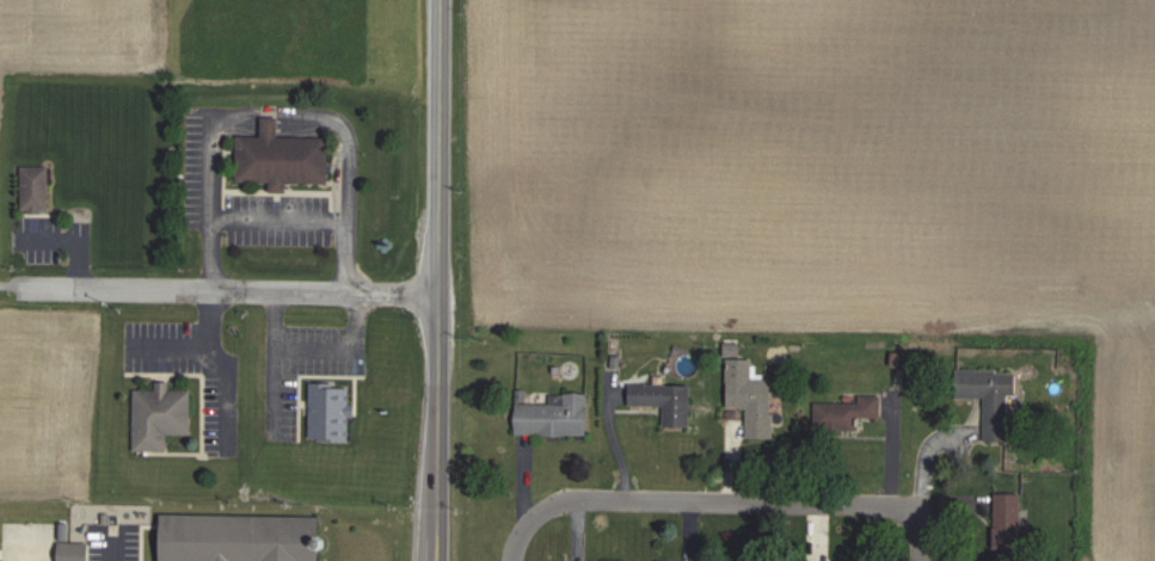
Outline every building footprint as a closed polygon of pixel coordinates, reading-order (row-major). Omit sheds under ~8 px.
[(238,181),(273,181),(273,191),(288,191),(288,182),(331,183),(331,137),(279,136),(280,117),(264,117),(263,136),(239,136),(238,181)] [(23,167),(23,212),(50,212),(50,167),(23,167)] [(748,409),(748,433),(772,433),(772,380),(752,380),(752,361),(729,360),(728,409),(748,409)] [(956,370),(955,399),(985,399),(985,440),(1016,440),(1017,371),(956,370)] [(311,384),(311,441),(352,441),(352,384),(311,384)] [(691,386),(631,386),(631,407),(665,407),(665,429),(691,429),(691,386)] [(192,435),(192,390),(135,390),(135,451),(168,451),(168,435),(192,435)] [(516,436),(589,436),(590,394),(551,394),(551,404),(517,404),(516,436)] [(816,431),(861,431),(861,418),(882,418),(882,396),(860,396),(860,403),(815,403),(816,431)] [(1024,550),(1024,494),(996,494),(996,550),(1024,550)] [(322,517),(163,515),(162,560),(322,560),(322,517)] [(60,543),(60,560),(90,560),(90,543),(60,543)]
